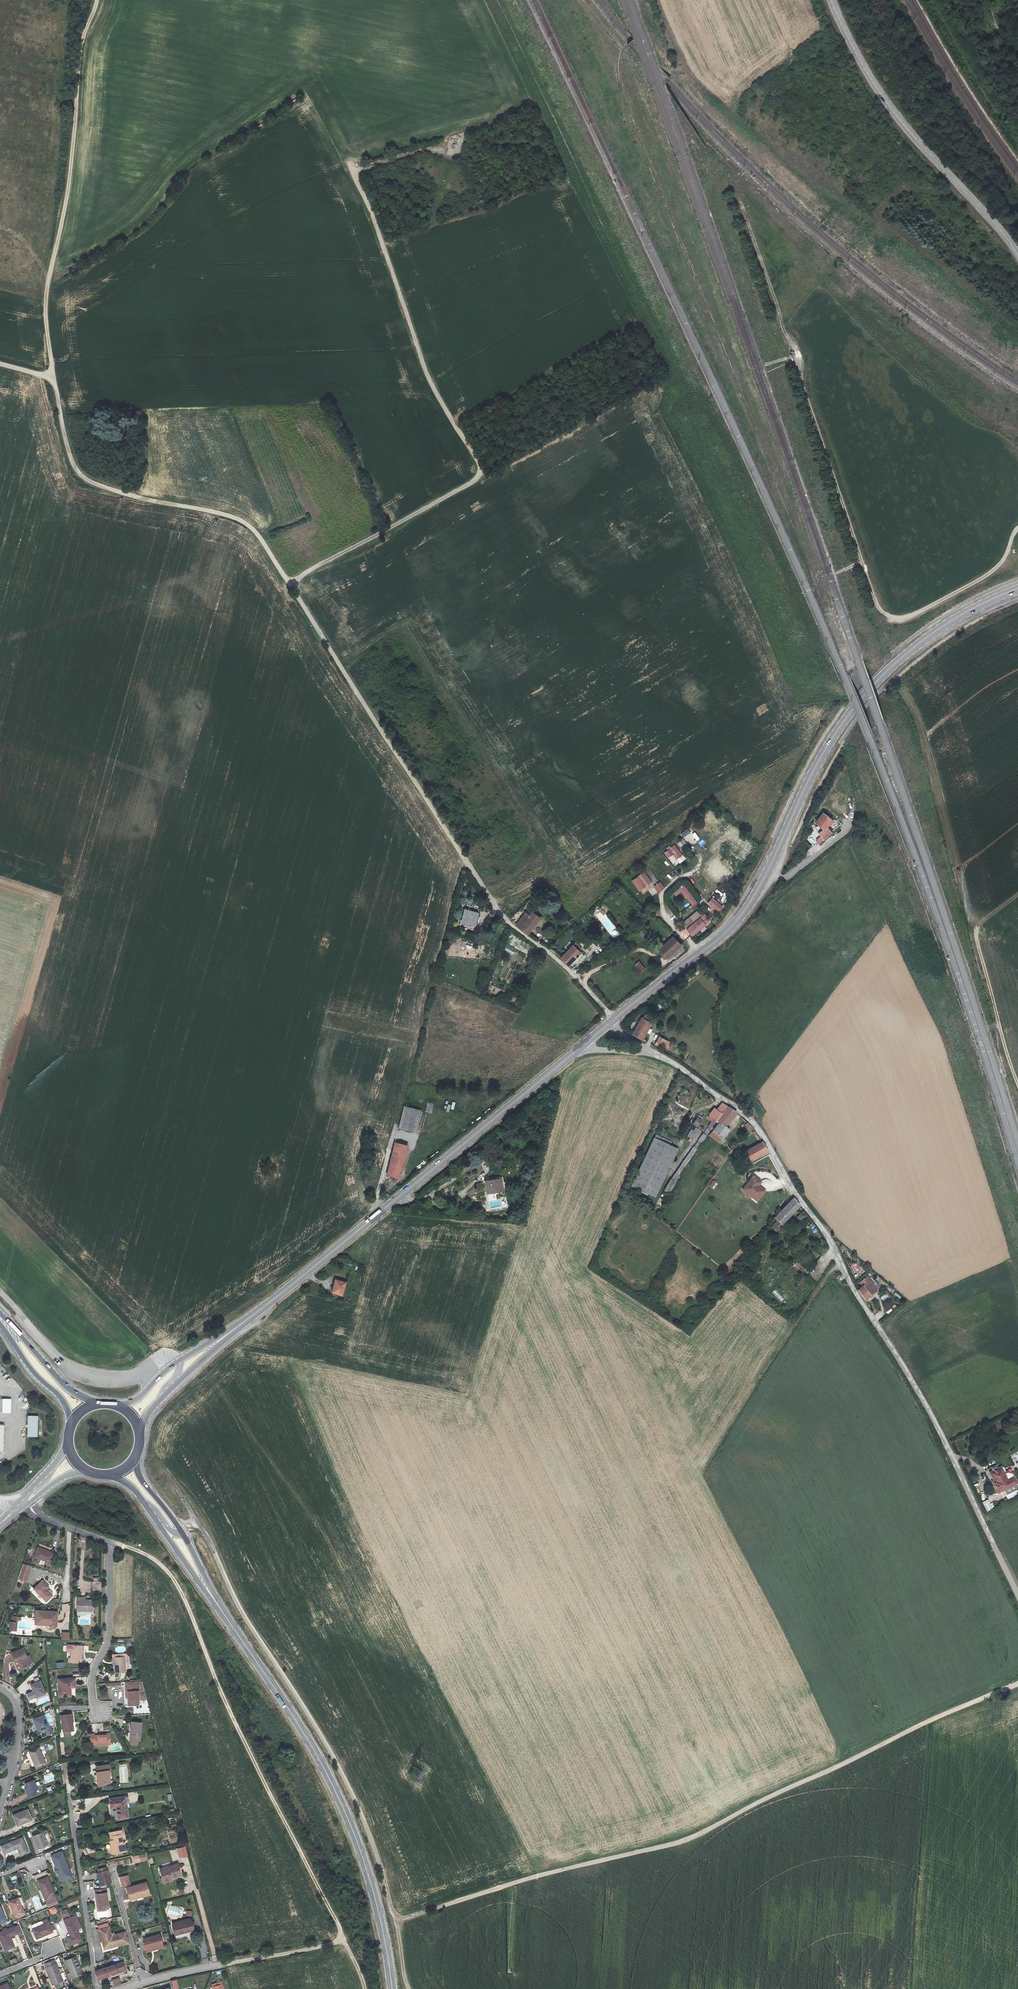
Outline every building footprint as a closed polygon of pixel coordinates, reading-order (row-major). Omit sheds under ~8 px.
[(823,813),(816,823),(824,829),(819,833),(824,839),(824,838),(831,833),(827,827),(832,820),(823,813)] [(688,828),(681,834),(684,838),(691,832),(688,828)] [(677,843),(681,848),(687,844),(683,838),(677,843)] [(670,848),(664,852),(668,858),(673,855),(680,864),(686,859),(675,844),(670,848)] [(667,863),(665,866),(671,873),(674,870),(667,863)] [(640,892),(653,882),(644,871),(632,881),(640,892)] [(660,881),(654,886),(658,892),(665,887),(660,881)] [(679,887),(693,906),(698,902),(684,883),(679,887)] [(708,903),(718,912),(723,906),(713,897),(708,903)] [(682,923),(692,934),(704,924),(707,928),(712,923),(697,907),(682,923)] [(469,923),(469,924),(474,925),(477,914),(464,910),(462,921),(469,923)] [(527,913),(526,913),(516,925),(528,933),(540,918),(532,912),(531,911),(528,912),(527,913)] [(604,913),(598,919),(611,934),(617,929),(604,913)] [(667,957),(681,944),(673,936),(659,949),(667,957)] [(573,945),(561,958),(569,965),(581,952),(579,950),(582,947),(577,942),(574,945),(573,945)] [(641,972),(645,968),(639,961),(635,965),(641,972)] [(633,1033),(643,1039),(651,1023),(642,1017),(633,1033)] [(655,1044),(660,1047),(661,1045),(662,1046),(663,1044),(666,1039),(660,1036),(655,1044)] [(716,1121),(727,1107),(722,1104),(716,1110),(714,1108),(710,1114),(708,1117),(711,1120),(713,1118),(716,1121)] [(447,1105),(447,1107),(443,1106),(442,1111),(453,1113),(455,1106),(447,1105)] [(718,1135),(722,1138),(729,1129),(725,1126),(736,1112),(727,1107),(716,1121),(720,1122),(713,1131),(718,1135)] [(404,1108),(399,1128),(405,1130),(412,1131),(417,1111),(404,1108)] [(697,1127),(701,1121),(697,1118),(693,1124),(697,1127)] [(745,1125),(747,1128),(751,1133),(754,1131),(748,1123),(745,1125)] [(687,1136),(693,1139),(699,1129),(696,1127),(694,1131),(691,1129),(687,1136)] [(718,1135),(713,1131),(710,1134),(720,1142),(722,1138),(718,1135)] [(631,1186),(639,1189),(647,1193),(655,1197),(678,1150),(662,1142),(663,1138),(656,1135),(654,1138),(631,1186)] [(745,1152),(747,1155),(747,1156),(750,1161),(767,1151),(762,1142),(745,1152)] [(387,1183),(388,1177),(390,1178),(390,1176),(399,1179),(407,1146),(394,1143),(384,1182),(387,1183)] [(754,1178),(743,1191),(753,1199),(756,1196),(760,1199),(764,1194),(757,1188),(759,1187),(761,1184),(754,1178)] [(501,1179),(485,1182),(487,1194),(503,1191),(501,1179)] [(675,1183),(671,1180),(670,1180),(664,1190),(669,1193),(670,1194),(675,1183)] [(715,1190),(718,1184),(713,1180),(709,1186),(715,1190)] [(785,1221),(788,1217),(799,1206),(793,1198),(774,1217),(781,1224),(785,1221)] [(813,1230),(816,1227),(804,1211),(797,1217),(800,1221),(803,1218),(813,1230)] [(777,1222),(772,1227),(776,1232),(782,1227),(777,1222)] [(851,1264),(854,1273),(861,1270),(858,1262),(851,1264)] [(871,1295),(877,1291),(867,1277),(859,1282),(862,1286),(864,1285),(871,1295)] [(332,1293),(342,1295),(344,1284),(335,1281),(332,1293)] [(864,1300),(871,1295),(864,1285),(862,1286),(857,1290),(864,1300)] [(775,1290),(772,1293),(781,1301),(784,1299),(775,1290)] [(881,1298),(883,1301),(889,1296),(887,1293),(881,1298)] [(37,1416),(28,1416),(28,1437),(37,1437),(37,1416)] [(997,1469),(993,1471),(990,1473),(994,1481),(995,1483),(993,1484),(997,1493),(1017,1483),(1014,1477),(1007,1480),(1001,1467),(997,1469)] [(982,1502),(987,1512),(993,1509),(989,1500),(982,1502)] [(53,1554),(37,1548),(34,1557),(50,1563),(53,1554)] [(22,1564),(17,1579),(26,1581),(30,1567),(22,1564)] [(49,1587),(42,1581),(34,1589),(46,1602),(52,1596),(46,1590),(49,1587)] [(92,1602),(77,1601),(77,1612),(92,1612),(92,1602)] [(48,1623),(48,1626),(48,1627),(49,1628),(50,1629),(52,1628),(53,1628),(54,1628),(54,1627),(55,1626),(56,1613),(36,1611),(35,1622),(48,1623)] [(82,1646),(71,1645),(66,1645),(66,1652),(70,1653),(70,1659),(68,1659),(68,1663),(77,1663),(77,1660),(81,1660),(82,1646)] [(23,1648),(11,1653),(15,1661),(16,1661),(16,1662),(15,1663),(18,1670),(28,1667),(32,1663),(29,1655),(26,1656),(23,1648)] [(126,1672),(125,1668),(128,1668),(129,1664),(129,1656),(125,1656),(111,1657),(112,1666),(113,1666),(114,1673),(126,1672)] [(71,1696),(70,1688),(70,1685),(75,1685),(75,1679),(58,1680),(59,1696),(71,1696)] [(45,1694),(40,1681),(30,1685),(35,1698),(45,1694)] [(141,1681),(123,1682),(123,1692),(126,1692),(126,1699),(127,1705),(138,1704),(137,1699),(146,1698),(141,1681)] [(71,1714),(61,1716),(63,1733),(72,1731),(71,1723),(72,1722),(71,1714)] [(44,1715),(33,1719),(38,1732),(49,1727),(44,1715)] [(141,1723),(128,1722),(128,1730),(129,1730),(129,1740),(139,1741),(141,1723)] [(94,1735),(90,1735),(91,1745),(95,1745),(96,1746),(111,1745),(110,1735),(94,1736),(94,1735)] [(39,1748),(29,1752),(36,1767),(45,1763),(39,1748)] [(101,1772),(98,1772),(96,1773),(98,1785),(105,1784),(105,1782),(110,1781),(108,1771),(111,1771),(110,1765),(100,1766),(101,1772)] [(39,1793),(34,1780),(26,1783),(28,1787),(27,1788),(30,1796),(39,1793)] [(116,1808),(118,1817),(128,1816),(125,1797),(109,1800),(111,1809),(116,1808)] [(27,1809),(12,1815),(16,1825),(31,1819),(27,1809)] [(176,1815),(166,1818),(168,1827),(178,1825),(176,1815)] [(108,1832),(109,1837),(112,1836),(113,1840),(109,1840),(110,1845),(112,1845),(112,1846),(111,1847),(112,1854),(126,1851),(124,1842),(122,1842),(120,1834),(122,1834),(121,1830),(108,1832)] [(46,1844),(41,1832),(31,1836),(36,1848),(46,1844)] [(27,1853),(21,1838),(6,1843),(9,1851),(15,1849),(15,1848),(16,1847),(19,1856),(27,1853)] [(185,1846),(175,1848),(178,1858),(188,1856),(185,1846)] [(58,1872),(60,1871),(65,1869),(68,1868),(61,1851),(51,1855),(58,1872)] [(133,1857),(135,1863),(146,1861),(145,1855),(133,1857)] [(172,1881),(171,1878),(170,1876),(180,1873),(177,1864),(160,1869),(163,1883),(172,1881)] [(95,1872),(100,1886),(111,1882),(107,1869),(95,1872)] [(43,1896),(45,1900),(55,1897),(47,1876),(37,1880),(40,1889),(42,1888),(45,1896),(43,1896)] [(127,1888),(131,1887),(128,1876),(120,1877),(122,1889),(127,1888)] [(134,1897),(149,1893),(146,1883),(131,1887),(127,1888),(130,1900),(134,1898),(134,1897)] [(105,1889),(95,1891),(97,1901),(96,1902),(97,1911),(105,1909),(105,1906),(108,1905),(105,1889)] [(23,1912),(21,1907),(18,1899),(18,1898),(9,1901),(15,1915),(23,1912)] [(51,1915),(58,1912),(55,1906),(48,1909),(51,1915)] [(60,1911),(63,1917),(70,1915),(67,1908),(60,1911)] [(76,1914),(64,1919),(69,1933),(70,1933),(71,1934),(66,1936),(70,1944),(81,1939),(77,1930),(82,1928),(76,1914)] [(172,1923),(175,1934),(193,1929),(189,1918),(172,1923)] [(56,1929),(54,1922),(49,1924),(48,1921),(32,1927),(36,1937),(56,1929)] [(107,1923),(98,1926),(99,1930),(97,1930),(103,1951),(128,1943),(125,1932),(112,1936),(110,1927),(108,1927),(107,1923)] [(22,1932),(20,1925),(0,1933),(0,1938),(5,1951),(14,1947),(10,1935),(13,1934),(14,1936),(18,1934),(18,1933),(22,1932)] [(143,1938),(146,1950),(151,1949),(151,1948),(163,1944),(160,1933),(143,1938)] [(75,1956),(65,1960),(72,1976),(82,1972),(75,1956)] [(62,1979),(55,1962),(45,1966),(51,1983),(62,1979)] [(123,1962),(115,1965),(117,1973),(125,1970),(123,1962)] [(95,1972),(98,1979),(98,1980),(117,1973),(115,1965),(95,1972)] [(32,1966),(28,1968),(36,1984),(40,1982),(32,1966)]
